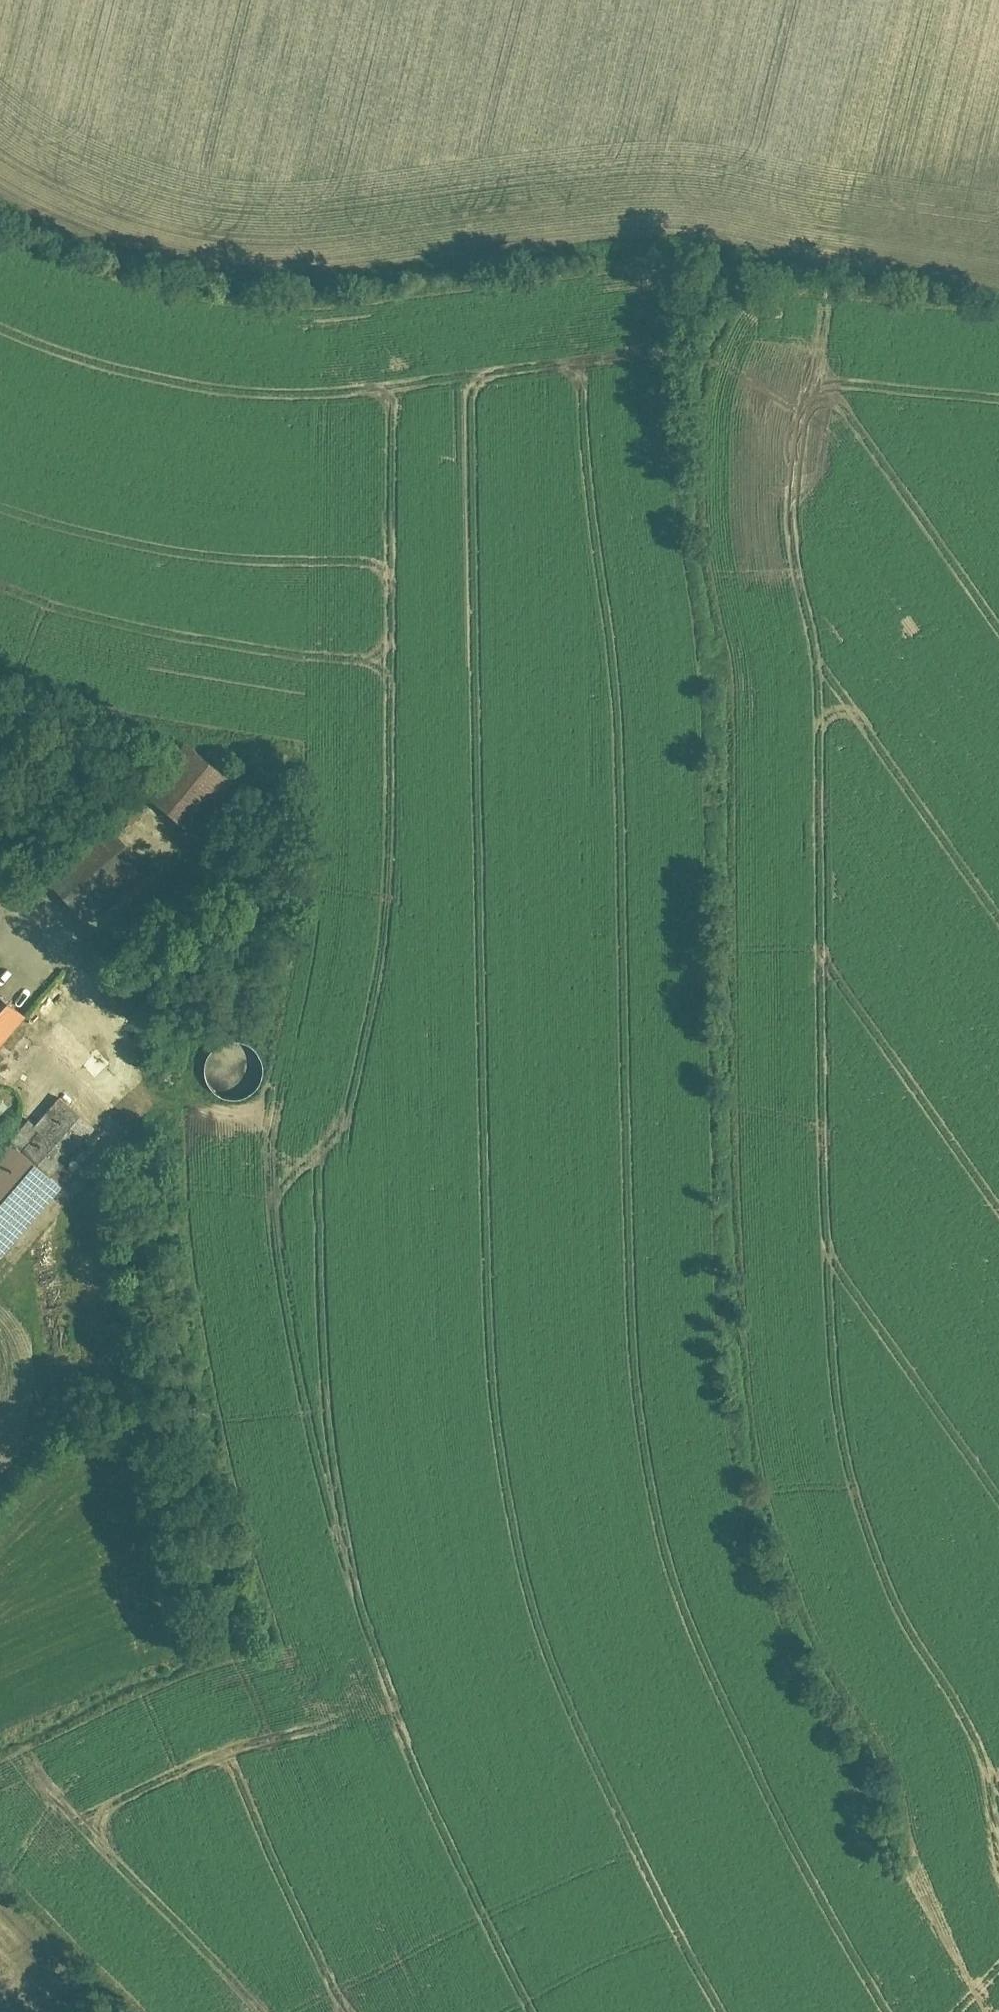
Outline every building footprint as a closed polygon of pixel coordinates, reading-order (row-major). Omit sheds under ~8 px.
[(132,796),(184,829),(220,771),(169,738),(132,796)] [(83,918),(145,866),(106,819),(44,871),(83,918)] [(25,1015),(0,993),(0,1044),(25,1015)] [(248,1088),(254,1044),(209,1038),(203,1082),(248,1088)] [(50,1177),(96,1125),(67,1100),(41,1130),(32,1122),(12,1144),(50,1177)] [(59,1185),(50,1177),(12,1144),(0,1158),(0,1254),(59,1185)]
